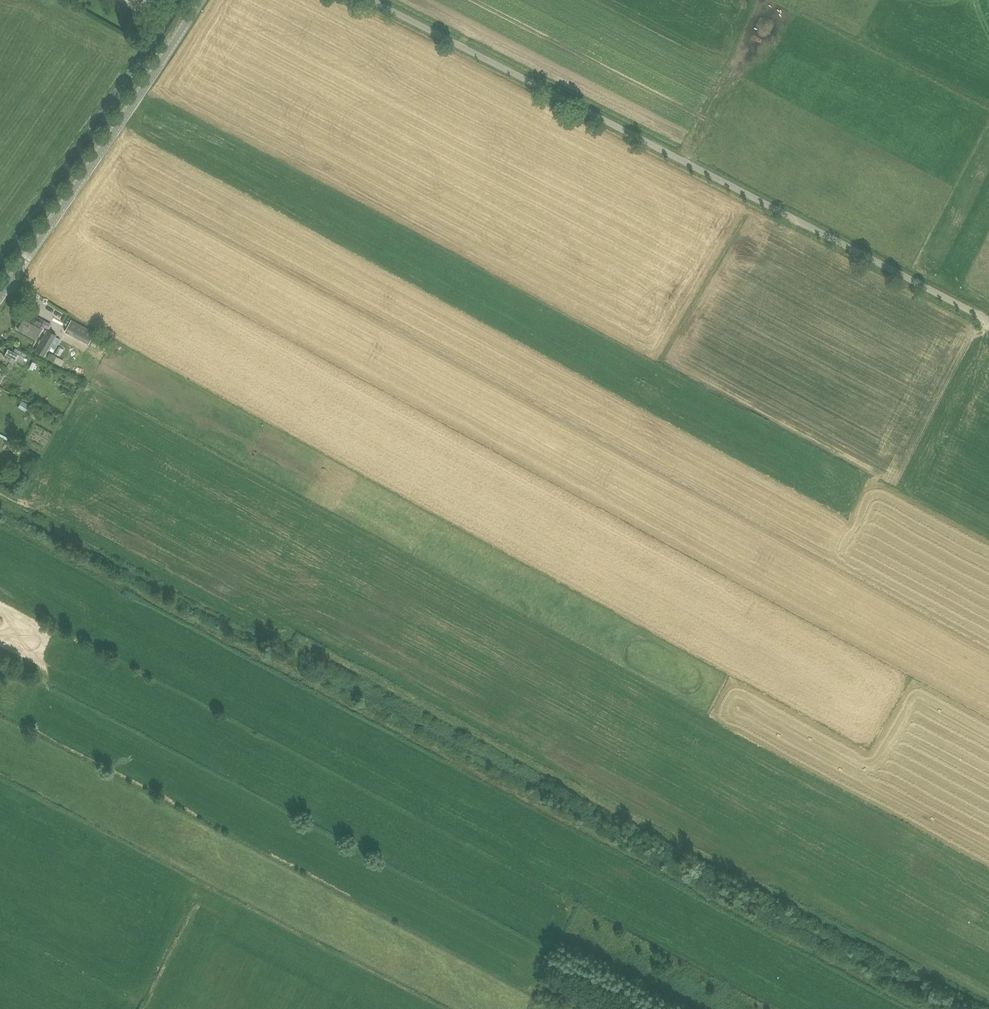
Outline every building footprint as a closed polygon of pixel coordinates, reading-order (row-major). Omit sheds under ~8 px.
[(33,338),(43,320),(27,311),(17,329),(33,338)] [(95,334),(71,321),(65,332),(89,345),(95,334)] [(56,334),(47,329),(34,350),(44,356),(56,334)] [(4,354),(24,364),(27,358),(25,357),(27,354),(15,348),(13,351),(7,348),(4,354)] [(49,352),(46,357),(61,365),(64,360),(49,352)] [(20,398),(15,404),(23,410),(28,404),(20,398)] [(4,452),(12,456),(16,448),(8,444),(4,452)]
